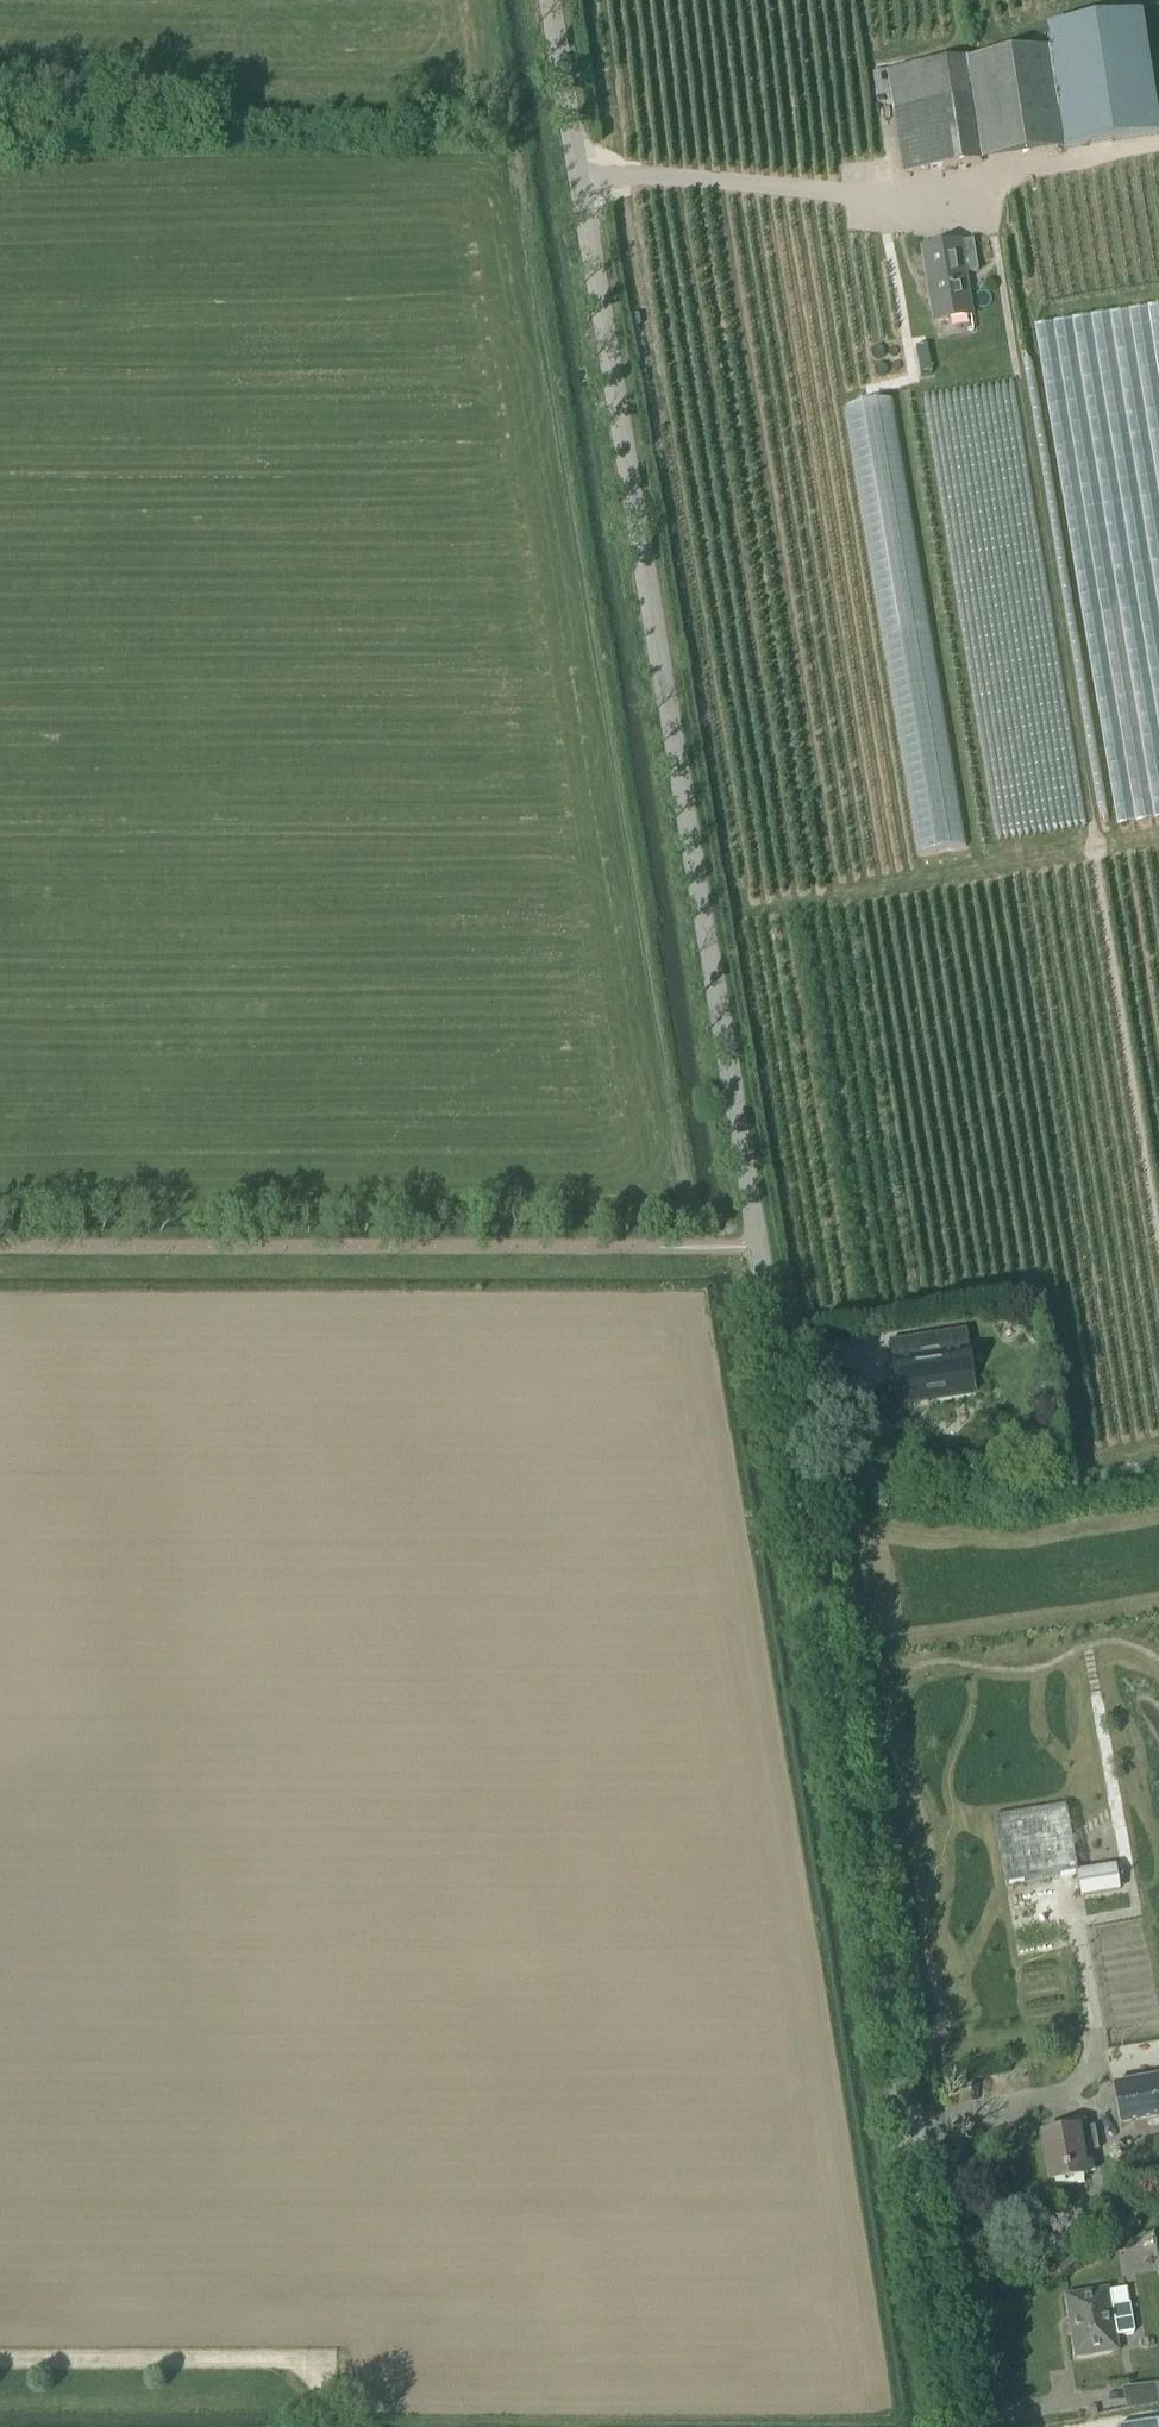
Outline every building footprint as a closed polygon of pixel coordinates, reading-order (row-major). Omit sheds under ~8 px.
[(1047,49),(1064,149),(1065,148),(1158,130),(1140,15),(1045,30),(1047,49)] [(903,174),(1018,158),(1066,150),(1051,48),(1004,56),(887,73),(903,174)] [(977,273),(972,242),(958,244),(922,250),(934,323),(970,317),(963,275),(977,273)] [(965,1329),(887,1341),(897,1406),(926,1402),(923,1383),(951,1379),(953,1388),(974,1385),(965,1329)] [(888,1477),(873,1479),(876,1498),(891,1495),(888,1477)] [(1076,1875),(1064,1807),(992,1819),(1004,1886),(1076,1875)] [(1118,1891),(1115,1868),(1077,1874),(1081,1897),(1118,1891)] [(1113,2087),(1120,2127),(1158,2121),(1158,2079),(1113,2087)] [(1098,2151),(1094,2128),(1079,2131),(1079,2130),(1041,2136),(1048,2184),(1087,2179),(1083,2154),(1098,2151)] [(1077,2360),(1118,2352),(1116,2337),(1134,2334),(1127,2289),(1108,2292),(1066,2299),(1077,2360)] [(1097,2409),(1092,2410),(1090,2410),(1092,2419),(1099,2418),(1097,2409)]
